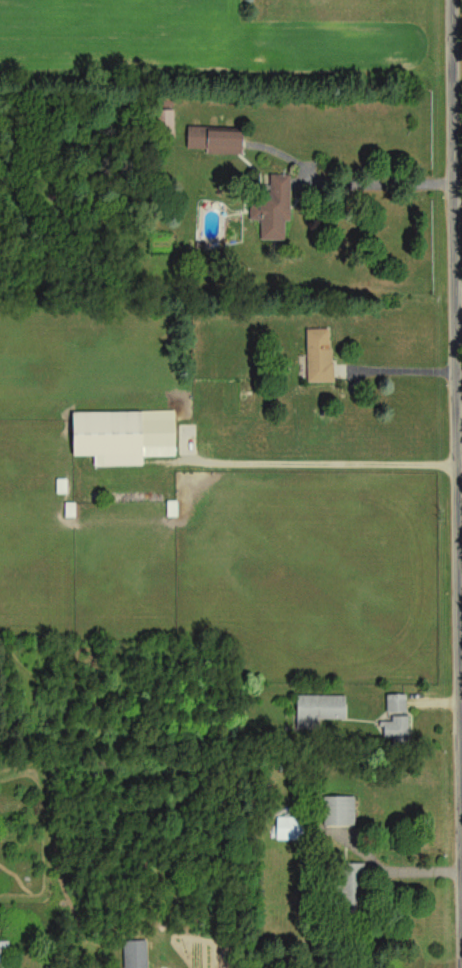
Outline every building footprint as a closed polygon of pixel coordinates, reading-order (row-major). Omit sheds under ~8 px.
[(157,141),(175,141),(175,100),(157,100),(157,141)] [(242,156),(243,130),(188,129),(187,155),(242,156)] [(285,242),(285,224),(290,224),(290,177),(270,177),(270,194),(252,194),(252,222),(260,222),(260,242),(285,242)] [(307,332),(307,385),(332,385),(332,332),(307,332)] [(73,459),(103,458),(103,468),(142,468),(142,459),(175,458),(175,413),(72,415),(73,459)] [(346,698),(296,698),(296,732),(318,732),(318,722),(346,722),(346,698)] [(387,715),(406,715),(406,698),(387,698),(387,715)] [(409,720),(383,720),(383,744),(409,744),(409,720)] [(355,828),(355,799),(324,799),(324,828),(355,828)] [(277,842),(306,842),(306,820),(277,820),(277,842)] [(365,866),(340,866),(340,915),(365,915),(365,866)] [(9,944),(0,944),(0,967),(9,967),(9,944)] [(124,944),(124,967),(148,967),(148,944),(124,944)]
